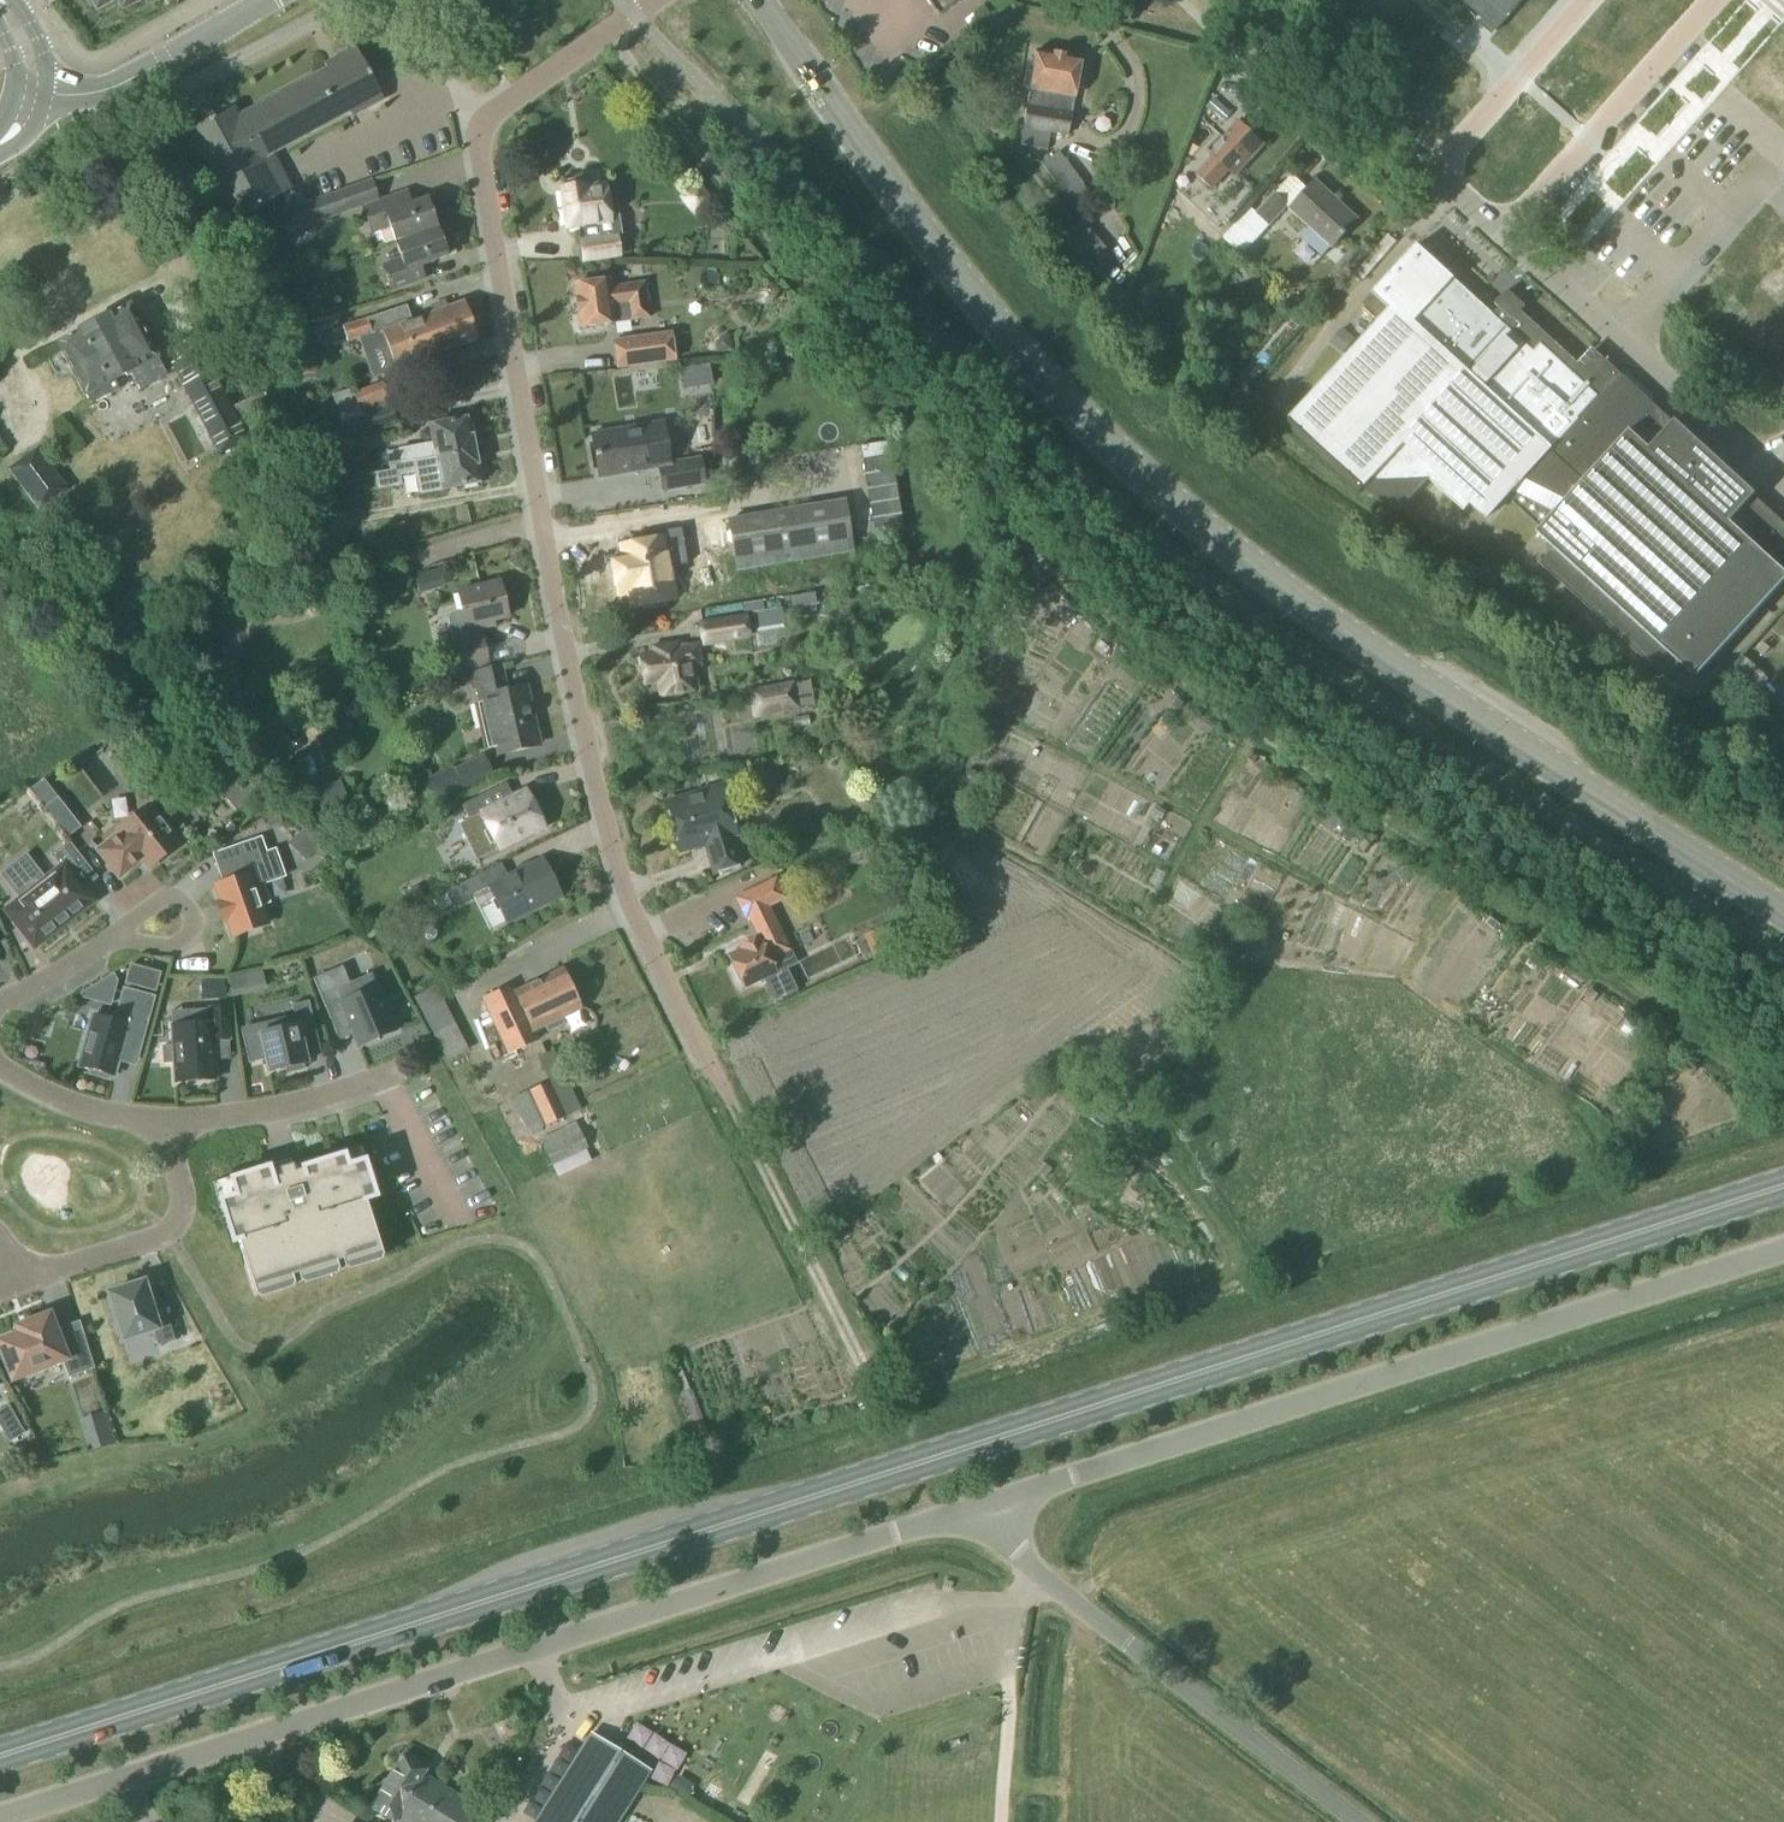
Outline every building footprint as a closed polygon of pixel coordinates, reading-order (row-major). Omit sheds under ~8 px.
[(89,9),(94,6),(96,10),(114,0),(84,0),(89,9)] [(122,10),(140,0),(117,0),(122,10)] [(937,17),(964,0),(926,0),(937,17)] [(1496,32),(1524,0),(1460,0),(1496,32)] [(233,108),(188,132),(234,220),(290,190),(271,155),(352,112),(353,116),(383,100),(356,50),(325,67),(327,71),(238,118),(233,108)] [(1067,136),(1080,59),(1036,52),(1033,72),(1025,71),(1022,89),(1030,90),(1023,128),(1022,128),(1020,146),(1048,151),(1050,133),(1067,136)] [(1223,123),(1231,114),(1214,99),(1206,108),(1223,123)] [(1264,145),(1239,122),(1223,139),(1221,137),(1208,151),(1213,156),(1195,176),(1211,190),(1229,171),(1235,177),(1264,145)] [(1079,184),(1069,171),(1071,169),(1057,152),(1042,165),(1054,182),(1055,181),(1073,204),(1083,196),(1076,187),(1079,184)] [(1299,175),(1283,188),(1291,198),(1307,186),(1299,175)] [(316,224),(379,200),(372,179),(308,202),(316,224)] [(562,189),(561,190),(566,229),(578,227),(580,241),(582,263),(620,257),(617,238),(620,238),(617,217),(607,219),(603,190),(583,193),(581,179),(561,182),(562,189)] [(1333,248),(1358,220),(1316,182),(1290,209),(1310,227),(1300,237),(1320,256),(1329,245),(1333,248)] [(1269,227),(1289,204),(1277,191),(1258,212),(1252,207),(1224,239),(1243,256),(1269,226),(1269,227)] [(397,243),(438,228),(428,201),(400,211),(395,197),(363,209),(373,234),(391,227),(397,243)] [(1078,220),(1061,236),(1089,267),(1106,250),(1078,220)] [(438,228),(397,243),(403,259),(385,266),(394,291),(425,280),(420,266),(448,256),(438,228)] [(1455,280),(1417,245),(1372,295),(1389,311),(1285,425),(1361,494),(1374,480),(1377,483),(1429,480),(1464,512),(1472,504),(1488,519),(1507,498),(1541,529),(1537,533),(1554,549),(1540,564),(1666,678),(1680,663),(1697,679),(1783,583),(1783,523),(1652,403),(1656,399),(1626,372),(1623,376),(1591,347),(1578,363),(1522,311),(1526,306),(1508,290),(1495,304),(1500,307),(1493,315),(1455,280)] [(604,280),(574,285),(581,327),(611,323),(651,316),(646,284),(625,287),(605,290),(604,280)] [(479,341),(465,302),(412,322),(407,306),(341,326),(346,342),(371,334),(372,336),(383,332),(397,371),(479,341)] [(158,358),(131,306),(110,317),(109,315),(79,331),(80,332),(58,344),(84,396),(86,395),(91,404),(119,389),(115,380),(125,374),(127,379),(132,376),(138,389),(166,374),(162,366),(156,369),(152,361),(158,358)] [(1355,340),(1342,330),(1331,344),(1343,354),(1355,340)] [(615,370),(676,362),(672,332),(612,340),(615,370)] [(233,408),(214,370),(220,367),(209,345),(170,365),(182,387),(219,459),(250,442),(242,425),(273,408),(264,391),(233,408)] [(341,420),(390,403),(383,381),(353,392),(352,390),(333,397),(341,420)] [(390,403),(341,420),(345,433),(347,439),(366,432),(397,421),(390,403)] [(399,450),(387,453),(389,468),(393,467),(400,464),(474,452),(471,435),(474,431),(473,424),(469,421),(468,418),(430,425),(435,451),(425,453),(423,446),(399,450)] [(662,423),(592,435),(599,478),(659,467),(669,465),(662,423)] [(722,476),(773,474),(772,446),(722,447),(722,476)] [(38,511),(68,489),(37,447),(7,469),(38,511)] [(400,464),(393,467),(401,465),(403,476),(414,474),(417,494),(442,490),(464,486),(465,489),(477,487),(476,484),(480,483),(479,479),(482,475),(481,468),(477,466),(474,452),(400,464)] [(883,458),(862,476),(898,519),(919,501),(883,458)] [(661,475),(662,486),(663,490),(702,483),(699,463),(698,460),(687,462),(676,464),(678,473),(661,475)] [(825,564),(823,556),(854,551),(845,500),(727,519),(735,572),(799,561),(800,569),(825,564)] [(626,562),(615,564),(620,593),(631,591),(634,604),(672,596),(666,566),(686,562),(680,528),(639,536),(640,544),(623,547),(626,562)] [(446,674),(459,671),(488,664),(478,624),(507,617),(499,583),(457,593),(461,610),(451,613),(447,619),(453,643),(440,646),(446,674)] [(790,597),(792,608),(816,604),(814,593),(790,597)] [(746,615),(752,614),(752,612),(764,610),(763,601),(743,604),(745,615),(746,615)] [(764,610),(752,612),(752,614),(754,628),(783,624),(781,608),(764,610)] [(702,647),(750,639),(746,615),(745,615),(698,622),(702,647)] [(678,648),(678,643),(652,647),(653,654),(641,656),(646,685),(658,683),(660,695),(695,690),(692,667),(700,665),(697,645),(678,648)] [(1746,659),(1736,670),(1755,687),(1765,676),(1746,659)] [(501,668),(473,674),(480,705),(472,707),(483,755),(497,752),(539,743),(527,689),(507,694),(501,668)] [(753,720),(764,718),(800,711),(794,679),(748,688),(753,720)] [(997,724),(988,720),(983,732),(992,736),(997,724)] [(1251,755),(1247,761),(1252,764),(1256,758),(1251,755)] [(449,769),(424,781),(434,805),(460,792),(449,769)] [(323,834),(355,824),(341,780),(299,794),(310,829),(315,827),(323,834)] [(58,800),(43,781),(31,790),(46,809),(58,800)] [(462,805),(470,821),(458,827),(475,860),(501,847),(540,827),(523,793),(513,798),(505,783),(462,805)] [(740,865),(731,837),(735,836),(721,786),(665,803),(679,851),(700,846),(700,847),(706,845),(714,873),(740,865)] [(170,810),(158,819),(148,805),(118,829),(120,833),(98,850),(119,878),(142,860),(149,869),(179,845),(171,836),(183,827),(170,810)] [(239,932),(273,919),(266,901),(275,898),(268,879),(290,871),(280,845),(271,848),(266,833),(240,842),(250,870),(228,878),(221,881),(226,897),(222,898),(229,917),(233,916),(239,932)] [(34,867),(11,885),(22,899),(8,909),(34,942),(89,899),(81,887),(95,876),(67,841),(51,854),(62,867),(44,881),(34,867)] [(5,858),(18,877),(39,863),(26,844),(5,858)] [(507,923),(544,904),(541,899),(558,890),(542,859),(488,887),(507,923)] [(451,906),(485,889),(478,875),(444,891),(451,906)] [(760,939),(727,955),(743,988),(765,977),(786,967),(795,963),(788,950),(767,907),(785,898),(775,879),(735,899),(745,918),(748,916),(760,939)] [(874,962),(896,952),(884,925),(862,935),(874,962)] [(580,1009),(562,970),(515,992),(511,985),(483,998),(509,1053),(537,1040),(533,1031),(544,1026),(547,1033),(564,1026),(560,1018),(580,1009)] [(325,974),(313,979),(331,1021),(343,1016),(352,1035),(357,1048),(396,1031),(377,985),(372,973),(349,983),(332,990),(325,974)] [(435,985),(413,998),(447,1062),(469,1050),(470,1049),(435,985)] [(113,1077),(118,1062),(121,1051),(138,1055),(154,997),(123,988),(114,1020),(93,1014),(79,1068),(90,1071),(89,1076),(109,1081),(110,1076),(113,1077)] [(305,1068),(304,1064),(308,1063),(300,1031),(316,1027),(309,1000),(292,1004),(295,1015),(257,1024),(269,1072),(286,1068),(288,1073),(305,1068)] [(163,1065),(174,1064),(176,1082),(214,1080),(211,1038),(231,1037),(229,1003),(210,1004),(211,1018),(171,1020),(173,1045),(162,1046),(163,1065)] [(528,1091),(512,1099),(528,1135),(545,1126),(545,1127),(565,1117),(580,1110),(553,1049),(541,1054),(537,1056),(548,1082),(528,1091)] [(1079,1081),(1090,1068),(1082,1061),(1071,1074),(1079,1081)] [(1125,1117),(1137,1100),(1125,1092),(1114,1108),(1125,1117)] [(552,1164),(587,1147),(576,1124),(541,1141),(552,1164)] [(346,1165),(343,1154),(294,1169),(292,1163),(269,1170),(268,1167),(231,1178),(237,1195),(220,1200),(233,1240),(238,1238),(256,1295),(294,1283),(291,1274),(298,1272),(300,1281),(338,1269),(335,1260),(342,1258),(345,1267),(383,1255),(364,1198),(374,1195),(363,1160),(346,1165)] [(128,1337),(153,1329),(153,1331),(158,1344),(173,1339),(172,1336),(163,1307),(151,1311),(143,1283),(142,1282),(108,1293),(109,1298),(119,1328),(122,1339),(128,1337)] [(50,1316),(51,1316),(50,1313),(48,1314),(48,1315),(18,1326),(15,1327),(16,1329),(17,1329),(19,1334),(0,1341),(0,1348),(11,1378),(12,1381),(14,1380),(14,1379),(62,1361),(68,1376),(68,1379),(71,1378),(70,1377),(92,1369),(95,1369),(94,1366),(93,1366),(84,1336),(84,1333),(60,1341),(50,1316)] [(95,1449),(105,1446),(114,1443),(104,1412),(85,1418),(94,1448),(95,1449)] [(701,1412),(688,1417),(695,1439),(708,1434),(701,1412)] [(533,1821),(620,1821),(631,1803),(651,1773),(589,1734),(569,1765),(533,1821)] [(408,1753),(403,1756),(402,1756),(370,1807),(393,1821),(469,1821),(478,1808),(423,1774),(426,1770),(419,1766),(420,1760),(408,1753)]
